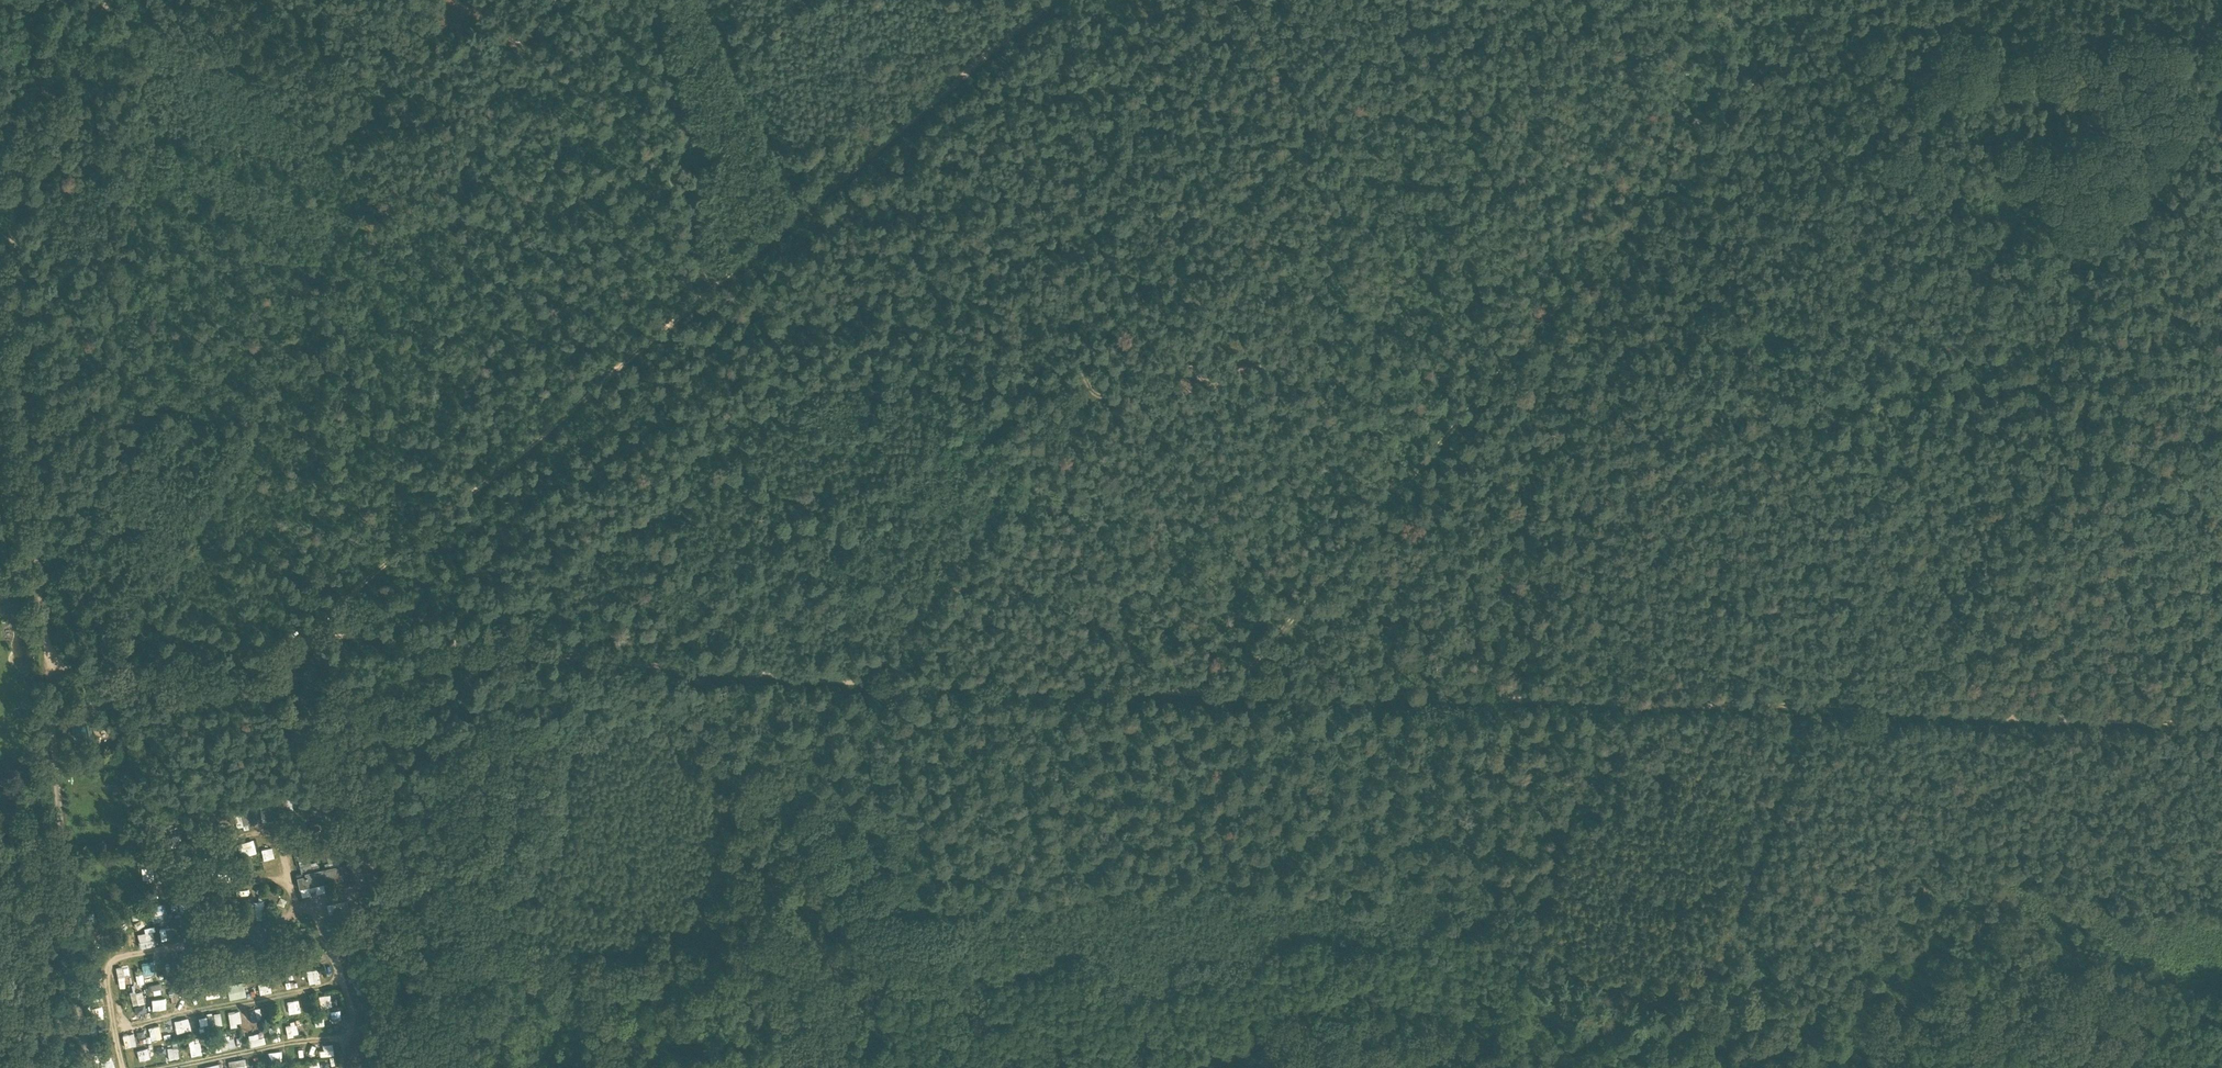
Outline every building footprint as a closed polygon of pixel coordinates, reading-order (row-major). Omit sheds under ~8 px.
[(146,876),(156,875),(156,866),(145,867),(146,876)] [(340,866),(305,874),(306,877),(297,879),(299,890),(343,880),(340,866)] [(346,902),(327,906),(331,924),(350,920),(346,902)] [(151,905),(153,921),(166,919),(165,904),(151,905)] [(153,926),(137,927),(139,946),(155,944),(153,926)] [(160,928),(162,938),(173,936),(171,926),(160,928)] [(318,967),(307,970),(310,983),(321,980),(318,967)] [(227,984),(231,998),(248,994),(244,980),(227,984)] [(270,980),(258,982),(260,993),(272,990),(270,980)] [(133,1004),(145,1001),(142,989),(130,991),(133,1004)] [(151,1000),(153,1011),(163,1010),(161,999),(151,1000)] [(139,1018),(151,1014),(146,1002),(135,1006),(139,1018)] [(301,1002),(289,1005),(290,1014),(303,1012),(301,1002)] [(249,1009),(252,1019),(262,1016),(260,1007),(249,1009)] [(335,1019),(336,1025),(343,1024),(340,1008),(330,1010),(332,1020),(335,1019)] [(230,1010),(230,1022),(241,1021),(241,1009),(230,1010)] [(208,1013),(210,1028),(224,1026),(221,1011),(208,1013)] [(314,1015),(316,1024),(324,1022),(323,1014),(314,1015)] [(288,1035),(299,1032),(296,1022),(285,1025),(288,1035)] [(151,1038),(162,1036),(160,1023),(149,1025),(151,1038)] [(135,1032),(124,1032),(125,1045),(136,1044),(135,1032)] [(265,1042),(264,1035),(259,1036),(258,1032),(249,1033),(250,1044),(265,1042)] [(236,1046),(235,1035),(222,1037),(223,1047),(236,1046)] [(203,1052),(200,1038),(189,1040),(192,1054),(203,1052)] [(168,1046),(170,1057),(180,1056),(178,1045),(168,1046)] [(137,1049),(140,1059),(150,1056),(147,1046),(137,1049)] [(229,1059),(230,1067),(247,1067),(246,1057),(229,1059)] [(104,1067),(116,1067),(113,1059),(102,1061),(104,1067)]
